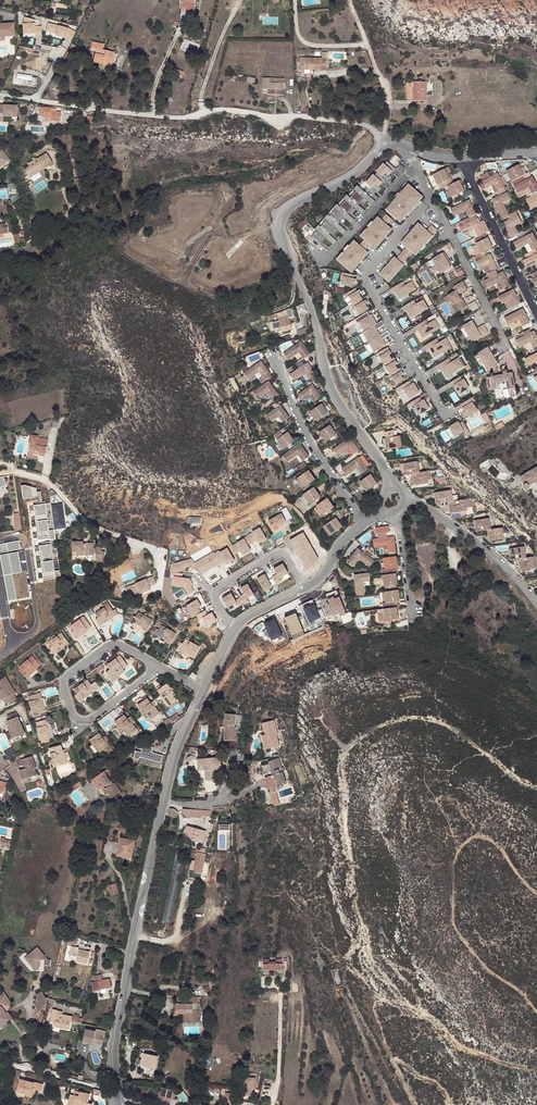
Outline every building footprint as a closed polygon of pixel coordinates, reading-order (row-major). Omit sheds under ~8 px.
[(71,8),(71,0),(64,0),(63,8),(71,8)] [(181,13),(188,13),(188,4),(187,3),(187,0),(178,0),(178,1),(175,1),(174,8),(182,8),(181,13)] [(25,17),(25,36),(43,36),(44,25),(38,25),(38,18),(25,17)] [(49,21),(46,31),(74,40),(77,30),(49,21)] [(14,23),(0,24),(0,42),(5,41),(5,37),(15,37),(14,23)] [(103,63),(102,66),(110,68),(114,54),(102,51),(104,45),(92,43),(90,51),(95,52),(93,61),(103,63)] [(66,54),(69,56),(72,58),(77,49),(71,46),(66,54)] [(310,68),(332,69),(332,58),(310,57),(310,61),(306,61),(305,71),(310,71),(310,68)] [(263,76),(260,87),(266,89),(265,94),(280,97),(284,81),(263,76)] [(424,91),(430,91),(431,79),(410,78),(409,87),(403,87),(402,96),(423,98),(424,91)] [(3,123),(3,118),(17,118),(17,106),(4,106),(4,109),(0,108),(0,122),(3,123)] [(57,114),(49,114),(49,115),(42,114),(42,110),(37,110),(36,118),(49,119),(49,123),(57,123),(57,114)] [(29,165),(24,169),(31,180),(41,174),(39,171),(52,163),(46,153),(37,159),(36,158),(32,160),(36,166),(32,169),(29,165)] [(396,170),(387,162),(384,165),(383,164),(375,172),(377,173),(386,181),(387,182),(391,178),(389,177),(396,170)] [(513,180),(520,176),(517,170),(519,169),(517,165),(505,170),(510,181),(513,180)] [(445,188),(447,187),(452,185),(443,169),(432,174),(438,185),(443,183),(445,188)] [(496,192),(503,189),(496,175),(492,176),(490,172),(478,177),(481,183),(478,187),(480,191),(484,189),(489,187),(492,194),(495,193),(496,192)] [(386,181),(377,173),(374,176),(373,175),(366,183),(377,194),(381,189),(379,188),(386,181)] [(536,192),(536,188),(531,177),(525,180),(522,176),(520,176),(513,180),(516,184),(513,185),(516,192),(523,188),(527,196),(531,194),(536,192)] [(462,184),(460,181),(452,185),(447,187),(449,191),(446,193),(449,199),(452,197),(454,199),(459,197),(458,194),(464,192),(461,185),(462,184)] [(365,193),(357,186),(353,190),(355,192),(350,198),(358,206),(364,199),(372,206),(375,202),(365,193)] [(400,223),(405,217),(405,216),(402,213),(404,210),(407,212),(412,206),(413,208),(422,198),(410,187),(405,194),(402,192),(391,204),(393,206),(388,213),(400,223)] [(508,200),(503,189),(496,192),(495,193),(497,197),(491,200),(500,218),(505,216),(506,215),(507,215),(501,203),(508,200)] [(536,192),(531,194),(527,196),(524,198),(527,203),(530,209),(536,205),(536,193),(536,192)] [(350,198),(346,195),(343,199),(345,201),(339,207),(348,215),(353,209),(361,216),(365,211),(358,206),(350,198)] [(459,199),(452,202),(454,207),(450,210),(454,217),(465,211),(469,218),(475,215),(468,201),(462,204),(459,199)] [(339,207),(336,205),(333,208),(335,210),(329,217),(338,224),(343,218),(351,225),(355,221),(348,215),(339,207)] [(404,210),(402,213),(405,216),(405,217),(406,215),(413,208),(412,206),(407,212),(404,210)] [(515,211),(507,215),(506,215),(505,216),(507,220),(502,223),(506,231),(504,233),(507,238),(510,236),(510,238),(514,236),(516,235),(512,226),(520,222),(515,211)] [(329,217),(327,215),(323,219),(325,221),(320,227),(328,235),(334,228),(342,235),(345,231),(338,224),(329,217)] [(372,224),(369,228),(366,232),(369,235),(364,241),(370,245),(374,250),(380,243),(386,238),(389,234),(392,231),(386,227),(392,221),(385,215),(381,220),(380,221),(379,220),(377,218),(372,224)] [(478,237),(484,234),(479,223),(478,220),(472,223),(469,218),(461,222),(456,224),(458,229),(462,236),(475,230),(478,237)] [(483,221),(479,223),(484,234),(489,232),(483,221)] [(320,227),(318,225),(314,229),(316,231),(311,237),(319,245),(325,238),(333,246),(336,242),(328,235),(320,227)] [(379,275),(385,281),(389,277),(391,279),(400,270),(397,268),(400,264),(404,260),(411,253),(416,247),(419,250),(436,231),(432,227),(426,232),(418,225),(412,232),(419,238),(414,243),(407,237),(401,244),(406,248),(401,254),(396,260),(394,258),(379,275)] [(24,232),(14,233),(16,242),(25,241),(24,232)] [(369,235),(366,232),(361,238),(364,241),(369,235)] [(419,238),(412,232),(407,237),(414,243),(419,238)] [(516,235),(514,236),(515,241),(511,243),(515,249),(527,244),(531,252),(532,252),(536,249),(536,246),(530,234),(524,237),(522,232),(516,235)] [(481,254),(484,253),(492,249),(484,234),(478,237),(474,238),(476,243),(475,243),(476,245),(481,254)] [(338,262),(343,256),(342,255),(345,251),(348,248),(349,248),(353,242),(352,241),(347,247),(346,246),(343,249),(344,250),(341,254),(340,253),(334,259),(336,260),(338,262)] [(349,248),(348,248),(345,251),(342,255),(343,256),(338,262),(351,273),(356,267),(350,261),(355,255),(362,261),(367,254),(364,251),(370,245),(364,241),(359,247),(355,243),(353,242),(349,248)] [(481,254),(476,245),(471,247),(476,256),(481,254)] [(534,257),(532,252),(531,252),(524,255),(526,260),(521,262),(525,270),(533,265),(536,263),(536,255),(534,257)] [(439,275),(451,269),(448,264),(449,263),(444,253),(431,260),(434,266),(437,272),(439,275)] [(489,274),(496,270),(490,256),(487,257),(484,253),(481,254),(476,256),(474,257),(476,262),(475,263),(478,270),(482,268),(486,276),(489,274)] [(362,261),(355,255),(350,261),(356,267),(362,261)] [(419,269),(416,265),(410,269),(413,273),(419,269)] [(434,266),(428,269),(431,275),(437,272),(434,266)] [(460,276),(466,273),(462,266),(457,270),(460,276)] [(502,291),(510,287),(502,273),(498,275),(496,270),(489,274),(486,276),(485,276),(487,280),(484,282),(487,288),(498,283),(502,291)] [(353,276),(341,273),(340,278),(343,278),(341,286),(351,288),(352,283),(354,284),(355,280),(353,280),(353,276)] [(404,287),(402,283),(389,290),(392,294),(394,293),(398,300),(415,290),(411,282),(404,287)] [(455,303),(460,311),(466,308),(461,299),(460,300),(456,294),(465,289),(460,282),(452,287),(454,291),(443,298),(448,307),(450,306),(455,303)] [(353,304),(360,299),(358,295),(360,294),(359,291),(356,292),(354,289),(344,295),(346,299),(349,297),(353,304)] [(506,312),(519,306),(512,291),(498,299),(502,305),(503,305),(506,312)] [(425,298),(429,305),(432,303),(426,293),(417,299),(418,302),(425,298)] [(473,310),(481,307),(476,294),(468,297),(473,310)] [(353,304),(350,306),(352,309),(354,308),(358,315),(367,310),(364,305),(366,304),(365,301),(363,303),(360,299),(353,304)] [(415,305),(413,302),(401,309),(403,313),(405,312),(410,320),(427,309),(422,301),(415,305)] [(455,303),(450,306),(455,314),(460,311),(455,303)] [(522,328),(529,324),(522,311),(505,319),(508,326),(519,321),(522,328)] [(367,312),(355,320),(357,324),(359,323),(364,332),(377,324),(371,315),(370,316),(367,312)] [(285,322),(290,320),(289,313),(284,314),(285,316),(282,316),(281,313),(279,313),(280,320),(273,322),(274,328),(281,326),(285,326),(285,325),(285,322)] [(472,318),(478,325),(484,321),(480,316),(477,318),(475,315),(472,318)] [(384,325),(382,321),(377,324),(364,332),(362,333),(368,343),(380,336),(376,330),(384,325)] [(425,321),(412,329),(415,333),(417,331),(422,340),(431,334),(439,329),(434,321),(427,325),(425,321)] [(462,330),(472,345),(487,334),(482,327),(475,331),(470,324),(462,330)] [(296,330),(299,336),(308,332),(306,326),(296,330)] [(412,329),(411,330),(419,344),(432,336),(431,334),(422,340),(417,331),(415,333),(412,329)] [(390,335),(388,331),(380,336),(368,343),(374,353),(386,346),(382,340),(390,335)] [(519,349),(530,344),(533,350),(536,348),(536,341),(533,333),(529,335),(528,332),(517,336),(519,340),(515,342),(519,349)] [(438,344),(436,340),(423,347),(426,351),(428,350),(433,359),(450,349),(445,340),(438,344)] [(304,359),(310,355),(301,342),(285,354),(289,360),(300,352),(304,359)] [(391,354),(388,348),(378,354),(384,364),(391,360),(389,355),(391,354)] [(486,350),(476,357),(487,374),(494,369),(496,363),(486,350)] [(524,359),(527,367),(536,363),(536,354),(524,359)] [(397,364),(394,358),(384,364),(390,374),(398,370),(395,366),(397,364)] [(450,364),(448,360),(435,367),(438,371),(440,370),(445,379),(462,369),(457,359),(450,364)] [(265,364),(262,360),(249,369),(245,372),(250,378),(260,370),(265,377),(271,373),(265,364)] [(311,379),(317,375),(313,370),(308,362),(291,374),(296,380),(306,373),(311,379)] [(404,375),(400,369),(390,374),(396,385),(404,380),(401,376),(404,375)] [(490,379),(492,386),(505,383),(509,399),(516,398),(514,389),(510,374),(490,379)] [(461,382),(459,378),(446,386),(449,390),(453,387),(454,386),(456,390),(455,391),(458,395),(467,390),(462,381),(461,382)] [(278,393),(269,380),(256,389),(260,396),(267,391),(272,398),(278,393)] [(412,385),(410,381),(398,388),(400,392),(404,390),(409,398),(419,393),(416,388),(415,389),(413,384),(412,385)] [(315,401),(322,397),(313,385),(300,394),(304,400),(311,395),(315,401)] [(422,402),(420,398),(407,405),(410,409),(414,407),(419,415),(429,409),(426,405),(425,405),(423,401),(422,402)] [(473,403),(471,399),(459,406),(461,410),(462,409),(465,413),(463,414),(466,419),(476,413),(471,405),(473,403)] [(328,411),(322,403),(312,411),(318,419),(328,411)] [(290,418),(281,405),(268,414),(272,420),(279,415),(283,422),(290,418)] [(468,434),(461,422),(457,425),(457,424),(453,426),(452,425),(447,428),(453,438),(462,432),(464,437),(468,434)] [(338,434),(332,425),(321,433),(328,442),(338,434)] [(383,438),(384,444),(387,443),(388,450),(402,447),(400,436),(396,436),(394,430),(385,432),(386,438),(383,438)] [(295,440),(288,431),(278,439),(284,448),(295,440)] [(29,446),(27,455),(37,458),(42,459),(47,441),(29,436),(27,445),(29,446)] [(353,455),(359,451),(350,438),(333,450),(337,456),(348,449),(353,455)] [(310,456),(301,443),(283,454),(288,461),(299,454),(303,460),(310,456)] [(362,474),(368,469),(359,456),(341,469),(346,475),(357,467),(362,474)] [(478,462),(481,467),(487,463),(488,463),(491,463),(492,463),(491,456),(486,457),(478,462)] [(302,469),(308,465),(306,461),(299,465),(302,469)] [(402,476),(408,475),(419,473),(418,462),(403,464),(404,470),(401,471),(402,476)] [(536,481),(536,466),(536,464),(517,475),(519,479),(517,480),(516,483),(516,485),(517,487),(519,489),(521,489),(524,489),(526,487),(527,486),(527,484),(535,479),(536,481)] [(315,479),(308,470),(298,477),(305,486),(315,479)] [(427,484),(425,473),(419,473),(408,475),(409,479),(412,479),(413,486),(427,484)] [(377,483),(371,474),(360,482),(367,491),(377,483)] [(24,486),(25,498),(42,496),(42,491),(38,491),(37,485),(24,486)] [(320,496),(314,487),(303,494),(310,503),(320,496)] [(432,505),(446,503),(450,503),(448,493),(434,494),(434,500),(431,501),(432,505)] [(334,506),(327,497),(316,505),(321,512),(323,514),(334,506)] [(450,503),(446,503),(446,508),(444,509),(445,515),(463,513),(462,510),(469,509),(467,500),(461,501),(450,503)] [(60,504),(50,505),(54,529),(64,527),(60,504)] [(321,512),(316,505),(313,507),(318,514),(321,512)] [(294,520),(288,510),(282,513),(283,516),(271,523),(273,528),(274,529),(274,530),(275,531),(276,532),(277,532),(279,531),(279,530),(280,529),(288,524),(294,520)] [(342,527),(335,518),(325,525),(332,534),(342,527)] [(471,533),(483,531),(486,531),(485,518),(469,521),(471,533)] [(248,536),(252,542),(256,540),(257,543),(267,537),(261,526),(251,532),(252,533),(248,535),(248,536)] [(374,539),(370,540),(370,547),(383,546),(384,554),(391,553),(389,538),(382,538),(382,534),(385,533),(385,528),(371,529),(372,535),(373,535),(374,539)] [(499,541),(498,529),(486,531),(483,531),(485,543),(499,541)] [(307,565),(320,558),(306,532),(293,539),(307,565)] [(248,536),(232,545),(236,553),(239,551),(242,555),(250,550),(247,546),(252,543),(252,542),(248,536)] [(76,556),(85,556),(83,545),(82,545),(82,544),(82,542),(71,543),(72,553),(76,553),(76,556)] [(83,545),(85,556),(87,556),(86,552),(93,551),(92,543),(85,543),(85,545),(83,545)] [(61,576),(57,548),(54,548),(53,544),(40,545),(44,578),(61,576)] [(235,559),(227,546),(218,552),(217,550),(214,552),(215,554),(220,563),(220,564),(224,562),(226,564),(235,559)] [(103,561),(103,551),(102,551),(102,547),(96,547),(95,557),(97,557),(97,561),(103,561)] [(508,561),(516,560),(523,559),(521,547),(506,549),(508,561)] [(366,567),(370,562),(364,557),(367,553),(362,549),(358,553),(353,550),(346,557),(344,562),(348,565),(354,558),(366,567)] [(220,563),(215,554),(196,564),(197,566),(201,574),(220,563)] [(193,568),(197,566),(196,564),(192,557),(171,564),(170,571),(178,572),(191,565),(193,568)] [(394,573),(392,557),(378,559),(379,570),(382,570),(383,575),(391,573),(394,573)] [(532,570),(530,558),(523,559),(516,560),(518,571),(532,570)] [(273,578),(277,585),(281,583),(280,580),(288,575),(283,566),(275,571),(277,576),(273,578)] [(366,580),(366,577),(365,573),(350,575),(352,595),(360,594),(358,581),(366,580)] [(391,573),(383,575),(377,575),(379,587),(382,587),(383,592),(393,591),(391,573)] [(184,584),(190,595),(197,592),(189,574),(177,580),(180,586),(184,584)] [(154,589),(153,585),(158,583),(155,575),(126,587),(131,598),(154,589)] [(265,576),(258,580),(265,592),(272,588),(265,576)] [(244,604),(244,605),(248,602),(247,599),(254,595),(248,586),(241,590),(244,595),(240,598),(240,599),(244,604)] [(391,608),(395,607),(393,591),(383,592),(379,592),(381,603),(377,604),(378,609),(391,608)] [(340,625),(350,621),(347,614),(343,615),(334,592),(323,596),(327,608),(325,609),(329,617),(330,617),(333,622),(338,620),(340,625)] [(239,606),(244,604),(240,599),(236,601),(232,594),(223,599),(228,608),(237,603),(239,606)] [(190,619),(200,613),(198,609),(200,607),(196,600),(184,608),(190,619)] [(113,616),(114,618),(119,616),(113,605),(99,613),(101,617),(99,619),(103,625),(107,623),(106,621),(109,619),(109,618),(113,616)] [(320,620),(324,619),(321,611),(317,613),(315,608),(310,610),(310,609),(306,611),(310,623),(320,620)] [(391,608),(378,609),(379,613),(373,614),(374,623),(379,622),(380,621),(393,619),(391,608)] [(145,626),(144,628),(148,630),(154,620),(139,612),(137,616),(134,615),(130,622),(135,624),(136,622),(140,625),(141,623),(145,626)] [(297,614),(286,619),(293,634),(304,629),(297,614)] [(86,626),(88,628),(92,625),(85,615),(72,625),(75,629),(72,631),(78,637),(81,634),(80,632),(83,630),(82,629),(86,626)] [(205,618),(202,619),(204,625),(214,622),(212,616),(205,618)] [(285,638),(278,619),(268,623),(271,629),(267,633),(273,638),(275,637),(276,638),(280,636),(281,639),(285,638)] [(88,629),(88,628),(86,626),(82,629),(83,630),(80,632),(81,634),(88,629)] [(167,640),(166,642),(170,645),(177,634),(162,626),(159,630),(157,629),(154,635),(158,638),(158,636),(162,638),(163,637),(167,640)] [(63,642),(65,645),(70,641),(62,632),(49,641),(52,646),(50,647),(55,653),(58,651),(56,649),(60,646),(59,645),(63,642)] [(191,654),(190,656),(194,659),(200,648),(186,640),(184,644),(181,643),(177,650),(181,652),(182,650),(185,652),(186,651),(191,654)] [(66,645),(65,645),(63,642),(59,645),(60,646),(56,649),(58,651),(66,645)] [(33,667),(35,669),(39,666),(31,656),(18,667),(22,671),(19,673),(25,679),(28,676),(26,674),(30,671),(29,670),(33,667)] [(124,666),(126,668),(131,665),(123,656),(110,665),(113,669),(111,671),(115,677),(119,674),(118,672),(121,670),(120,669),(124,666)] [(126,669),(126,668),(124,666),(120,669),(121,670),(118,672),(119,674),(126,669)] [(35,670),(35,669),(33,667),(29,670),(30,671),(26,674),(28,676),(35,670)] [(3,699),(2,700),(5,704),(15,698),(12,694),(13,693),(3,677),(0,680),(0,694),(3,699)] [(91,689),(93,691),(102,685),(98,680),(93,683),(90,679),(76,688),(80,692),(77,694),(81,700),(85,698),(84,695),(87,693),(86,692),(91,689)] [(169,687),(166,682),(161,686),(159,684),(156,687),(160,693),(163,698),(161,699),(166,706),(175,700),(172,695),(167,688),(169,687)] [(93,692),(93,691),(91,689),(86,692),(87,693),(84,695),(85,698),(93,692)] [(38,698),(41,697),(39,692),(28,695),(32,711),(38,710),(38,712),(46,710),(45,706),(42,707),(41,702),(39,703),(38,698)] [(44,696),(41,697),(38,698),(39,703),(41,702),(42,707),(45,706),(47,706),(44,696)] [(155,708),(152,704),(148,698),(144,700),(145,702),(140,706),(143,710),(144,709),(149,716),(153,721),(162,715),(157,707),(155,708)] [(14,712),(5,715),(7,720),(16,716),(14,712)] [(175,713),(168,718),(170,722),(171,721),(177,716),(175,713)] [(132,725),(128,720),(124,714),(121,717),(122,718),(116,722),(119,727),(121,726),(126,733),(129,737),(138,731),(133,724),(132,725)] [(225,740),(236,741),(238,728),(236,728),(238,716),(229,714),(228,720),(225,720),(224,728),(227,729),(225,740)] [(7,720),(6,720),(8,726),(9,730),(8,731),(11,738),(13,742),(21,739),(19,735),(23,733),(16,716),(7,720)] [(45,724),(47,723),(46,718),(34,722),(39,738),(44,736),(45,739),(52,737),(51,732),(49,733),(48,729),(46,729),(45,724)] [(267,743),(269,749),(279,744),(275,735),(278,734),(272,719),(263,724),(264,729),(258,732),(263,744),(267,743)] [(154,726),(142,732),(145,735),(156,729),(154,726)] [(106,743),(103,739),(98,732),(94,735),(95,737),(90,741),(93,746),(95,745),(100,751),(103,756),(112,749),(107,742),(106,743)] [(60,750),(62,750),(61,744),(49,748),(54,764),(59,762),(60,765),(67,763),(66,758),(63,759),(62,755),(61,755),(60,750)] [(138,759),(139,756),(159,762),(161,755),(150,752),(152,747),(142,745),(140,752),(135,750),(133,758),(138,759)] [(4,752),(7,759),(16,755),(13,748),(4,752)] [(31,757),(21,760),(22,766),(24,765),(25,769),(23,769),(18,771),(21,780),(27,778),(31,777),(30,771),(34,769),(35,768),(31,757)] [(284,768),(281,758),(270,762),(273,772),(272,772),(273,773),(272,774),(272,776),(270,777),(273,787),(270,788),(275,806),(282,805),(276,787),(288,783),(285,772),(286,772),(285,768),(284,768)] [(220,759),(203,761),(204,767),(209,766),(210,771),(205,772),(206,783),(217,781),(216,770),(222,770),(220,759)] [(105,769),(96,777),(106,790),(103,792),(105,793),(107,794),(109,794),(111,792),(114,796),(124,788),(117,780),(114,783),(112,781),(114,779),(105,769)] [(106,790),(96,777),(93,780),(103,792),(106,790)] [(203,821),(202,817),(202,811),(184,812),(189,821),(203,821)] [(190,833),(188,838),(184,843),(199,851),(208,833),(191,824),(187,831),(190,833)] [(121,839),(117,858),(132,861),(136,842),(121,839)] [(193,870),(191,881),(199,883),(200,879),(202,871),(205,860),(195,858),(193,869),(193,870)] [(117,885),(108,887),(111,898),(120,896),(117,885)] [(78,947),(79,940),(70,938),(69,945),(73,946),(71,955),(78,957),(76,961),(88,964),(91,953),(80,950),(80,948),(78,947)] [(38,950),(24,959),(30,968),(37,970),(40,962),(43,964),(44,960),(38,950)] [(262,959),(262,970),(281,970),(281,960),(274,960),(274,962),(269,962),(269,959),(262,959)] [(111,986),(109,979),(103,980),(101,974),(94,976),(95,983),(92,984),(94,992),(100,990),(100,989),(106,987),(111,986)] [(45,998),(41,992),(36,996),(40,1002),(39,1004),(35,1007),(39,1013),(43,1010),(45,1010),(47,998),(45,998)] [(5,1026),(10,1022),(12,1024),(15,1021),(11,1015),(10,1016),(8,1014),(9,1013),(10,1004),(2,995),(0,997),(0,1026),(2,1029),(3,1028),(5,1026)] [(198,996),(175,996),(175,1003),(175,1011),(184,1011),(184,1022),(197,1022),(197,1009),(191,1009),(191,1003),(198,1003),(198,996)] [(175,1011),(175,1003),(173,1003),(173,1014),(180,1014),(181,1022),(184,1022),(184,1011),(175,1011)] [(72,1018),(61,1016),(57,1015),(57,1012),(53,1011),(51,1018),(56,1019),(54,1023),(53,1028),(69,1032),(71,1024),(72,1018)] [(72,1018),(71,1024),(81,1026),(82,1020),(73,1017),(72,1018)] [(94,1043),(102,1045),(104,1036),(96,1034),(96,1031),(86,1028),(83,1041),(90,1043),(93,1043),(94,1043)] [(142,1066),(152,1067),(155,1068),(157,1056),(145,1053),(142,1066)] [(33,1088),(35,1088),(42,1090),(44,1083),(35,1081),(34,1082),(20,1078),(17,1091),(27,1093),(31,1094),(33,1088)] [(249,1100),(252,1085),(244,1084),(242,1099),(249,1100)] [(170,1103),(173,1090),(163,1087),(162,1091),(160,1098),(164,1099),(167,1100),(166,1102),(170,1103)] [(33,1097),(35,1088),(33,1088),(31,1094),(27,1093),(26,1095),(33,1097)] [(91,1103),(87,1102),(89,1094),(75,1090),(74,1095),(70,1094),(67,1104),(73,1104),(75,1104),(90,1104),(91,1103)] [(232,1102),(234,1093),(224,1092),(223,1100),(232,1102)]
